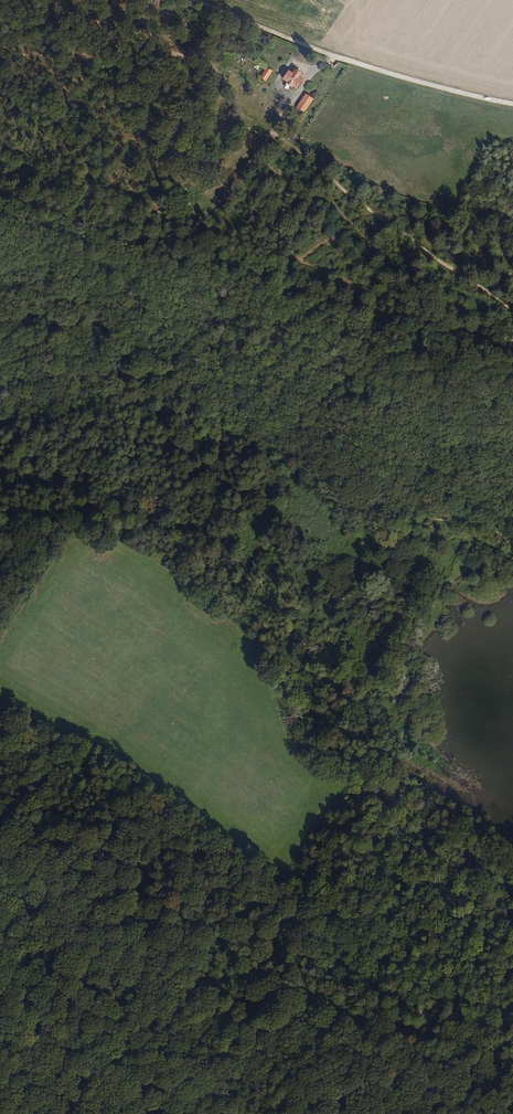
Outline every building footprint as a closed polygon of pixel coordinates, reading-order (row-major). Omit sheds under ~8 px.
[(265,67),(258,77),(264,81),(271,71),(265,67)] [(291,71),(286,69),(280,78),(284,81),(282,84),(289,88),(291,85),(295,88),(301,78),(298,76),(300,72),(293,67),(291,71)] [(312,98),(303,93),(294,106),(303,112),(312,98)]
